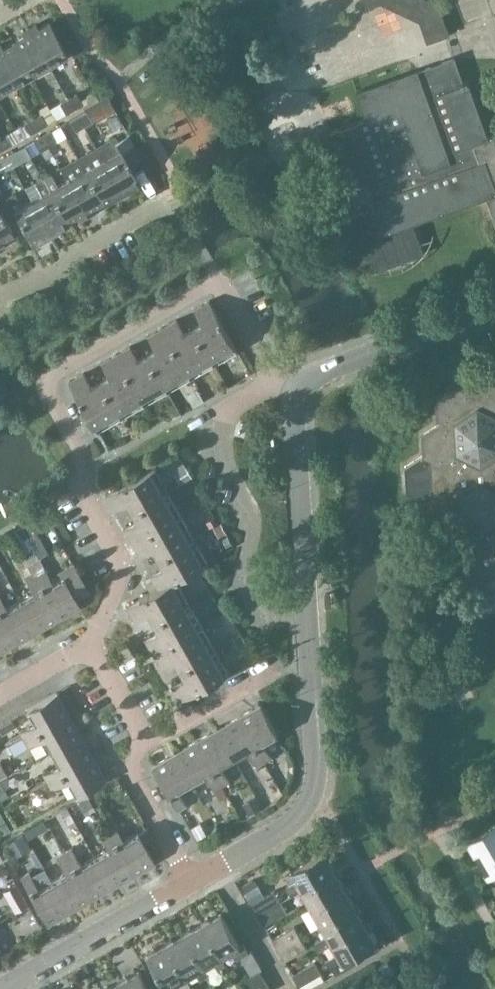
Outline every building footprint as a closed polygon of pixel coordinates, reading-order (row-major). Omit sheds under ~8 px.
[(367,9),(383,4),(419,21),(427,43),(450,35),(439,3),(432,0),(364,0),(367,9)] [(29,28),(49,64),(67,54),(50,22),(39,28),(37,24),(29,28)] [(31,74),(49,64),(29,28),(22,32),(24,37),(14,43),(31,74)] [(31,74),(14,43),(3,48),(1,44),(0,45),(0,60),(14,84),(31,74)] [(331,131),(351,187),(374,179),(380,196),(369,201),(372,208),(340,219),(352,254),(356,252),(360,263),(375,258),(379,269),(424,253),(413,221),(484,196),(484,197),(487,196),(494,220),(494,134),(489,136),(469,79),(462,81),(454,58),(419,70),(418,68),(356,91),(366,119),(331,131)] [(14,84),(0,60),(0,92),(14,84)] [(247,100),(270,91),(262,69),(239,77),(247,100)] [(51,101),(64,93),(56,80),(43,88),(51,101)] [(67,97),(73,108),(82,103),(76,92),(67,97)] [(88,115),(91,120),(92,121),(108,112),(115,108),(112,102),(107,94),(100,98),(99,99),(98,100),(84,108),(86,110),(88,115)] [(65,112),(73,108),(67,97),(59,102),(65,112)] [(77,115),(83,124),(91,120),(88,115),(86,110),(77,115)] [(32,118),(38,128),(46,123),(40,113),(32,118)] [(74,129),(83,124),(77,115),(69,120),(74,129)] [(29,133),(38,128),(32,118),(24,122),(29,133)] [(42,135),(47,145),(56,140),(50,131),(42,135)] [(3,148),(11,143),(5,133),(0,136),(0,143),(3,148)] [(102,158),(122,194),(130,190),(127,186),(138,180),(129,164),(141,157),(129,134),(118,140),(114,135),(95,146),(102,158)] [(39,149),(47,145),(42,135),(34,140),(39,149)] [(15,150),(21,159),(29,154),(24,145),(15,150)] [(122,194),(102,158),(95,146),(77,156),(84,168),(102,200),(112,194),(114,199),(122,194)] [(12,165),(21,159),(15,150),(7,155),(12,165)] [(12,165),(7,155),(0,159),(0,163),(4,169),(12,165)] [(92,206),(102,200),(84,168),(66,178),(87,214),(94,210),(92,206)] [(87,214),(66,178),(57,184),(50,173),(42,177),(49,189),(66,220),(76,215),(79,219),(87,214)] [(66,220),(49,189),(42,177),(34,182),(40,193),(31,199),(51,234),(59,230),(57,226),(66,220)] [(51,234),(31,199),(21,205),(15,193),(5,199),(13,212),(32,245),(51,234)] [(4,244),(1,240),(13,234),(0,212),(0,247),(4,244)] [(193,326),(211,357),(235,342),(209,298),(194,307),(202,321),(193,326)] [(211,357),(193,326),(183,332),(175,318),(161,326),(187,370),(211,357)] [(164,384),(187,370),(161,326),(147,334),(155,348),(146,353),(164,384)] [(164,384),(146,353),(137,359),(129,345),(115,353),(142,398),(164,384)] [(119,411),(142,398),(115,353),(101,361),(110,375),(101,380),(119,411)] [(119,411),(101,380),(92,385),(84,371),(69,379),(95,425),(119,411)] [(484,389),(468,390),(452,382),(436,393),(438,425),(423,435),(423,453),(405,466),(407,491),(426,500),(428,519),(444,527),(446,556),(464,564),(465,581),(479,588),(494,588),(494,382),(484,389)] [(98,449),(105,444),(83,408),(76,413),(98,449)] [(131,511),(162,493),(149,470),(104,495),(113,509),(126,502),(131,511)] [(131,542),(176,516),(162,493),(131,511),(136,519),(123,527),(131,542)] [(158,557),(189,539),(176,516),(131,542),(139,556),(153,548),(158,557)] [(19,549),(33,541),(21,522),(7,531),(19,549)] [(157,588),(171,581),(203,563),(189,539),(158,557),(163,566),(149,574),(157,588)] [(81,550),(88,568),(103,563),(96,544),(81,550)] [(30,571),(26,563),(21,556),(14,560),(23,575),(30,571)] [(26,563),(30,571),(57,616),(78,604),(74,597),(88,589),(72,561),(58,569),(61,574),(48,582),(44,575),(49,573),(39,556),(26,563)] [(36,628),(57,616),(30,571),(23,575),(33,591),(19,599),(36,628)] [(153,621),(184,603),(171,581),(157,588),(126,606),(134,619),(147,612),(153,621)] [(19,599),(6,606),(0,597),(0,615),(15,640),(36,628),(19,599)] [(153,652),(197,626),(184,603),(153,621),(158,630),(145,638),(153,652)] [(15,640),(0,615),(0,649),(15,640)] [(179,667),(210,649),(197,626),(153,652),(160,666),(174,658),(179,667)] [(210,649),(179,667),(184,677),(171,684),(180,699),(224,674),(210,649)] [(21,739),(66,713),(54,691),(24,709),(33,724),(17,733),(21,739)] [(238,716),(263,762),(271,758),(262,742),(277,734),(259,704),(238,716)] [(49,751),(79,735),(66,713),(21,739),(26,747),(41,738),(49,751)] [(256,766),(263,762),(238,716),(216,728),(234,759),(248,751),(256,766)] [(220,767),(234,759),(216,728),(195,740),(221,786),(228,782),(220,767)] [(46,783),(91,756),(79,735),(49,751),(57,766),(42,775),(46,783)] [(213,790),(221,786),(195,740),(174,752),(191,783),(205,775),(213,790)] [(177,791),(191,783),(174,752),(152,764),(170,796),(170,795),(179,810),(185,806),(177,791)] [(46,783),(49,789),(65,780),(74,795),(103,778),(91,756),(46,783)] [(104,828),(130,873),(151,861),(134,831),(122,839),(113,822),(104,828)] [(44,825),(25,837),(39,860),(58,849),(44,825)] [(469,841),(489,875),(494,872),(494,825),(469,841)] [(109,885),(130,873),(104,828),(97,831),(107,847),(92,856),(109,885)] [(7,854),(27,848),(22,832),(2,839),(7,854)] [(109,885),(92,856),(80,863),(71,847),(62,852),(89,897),(109,885)] [(335,870),(335,869),(329,859),(331,857),(327,850),(291,870),(298,881),(287,887),(292,895),(302,889),(335,870)] [(68,909),(89,897),(62,852),(55,856),(65,872),(51,880),(68,909)] [(345,888),(345,887),(339,876),(341,875),(337,868),(335,869),(335,870),(302,889),(312,906),(345,888)] [(68,909),(51,880),(38,887),(28,871),(20,875),(30,892),(29,892),(47,922),(68,909)] [(355,905),(355,904),(349,894),(352,893),(347,886),(345,887),(345,888),(312,906),(322,924),(355,905)] [(6,899),(13,910),(27,901),(21,890),(6,899)] [(258,914),(281,901),(275,890),(252,903),(258,914)] [(281,901),(258,914),(265,925),(287,912),(281,901)] [(366,923),(359,911),(362,910),(357,903),(355,904),(355,905),(322,924),(328,934),(316,941),(320,950),(333,942),(366,923)] [(204,924),(222,956),(232,951),(237,959),(249,952),(244,944),(240,946),(221,914),(209,921),(207,918),(201,921),(203,924),(204,924)] [(366,923),(333,942),(339,952),(326,959),(330,968),(332,967),(336,974),(364,958),(360,951),(376,942),(369,929),(372,928),(368,921),(366,923)] [(227,964),(222,956),(204,924),(203,924),(191,931),(189,927),(183,931),(185,935),(186,934),(205,967),(214,961),(218,969),(227,964)] [(279,949),(301,936),(295,925),(272,938),(279,949)] [(209,974),(205,967),(186,934),(185,935),(174,941),(171,938),(164,942),(166,945),(168,945),(186,977),(196,972),(200,979),(209,974)] [(301,936),(279,949),(285,960),(308,947),(301,936)] [(186,977),(168,945),(166,945),(155,952),(153,948),(147,952),(168,988),(189,988),(192,987),(186,977)] [(322,973),(316,961),(294,974),(302,988),(308,988),(324,980),(320,974),(322,973)] [(386,978),(395,973),(388,962),(380,967),(386,978)] [(260,969),(247,977),(253,986),(248,988),(272,988),(260,969)] [(127,988),(151,988),(140,970),(127,978),(125,975),(119,979),(120,981),(122,981),(127,988)] [(122,981),(120,981),(109,988),(107,985),(101,988),(127,988),(122,981)]
